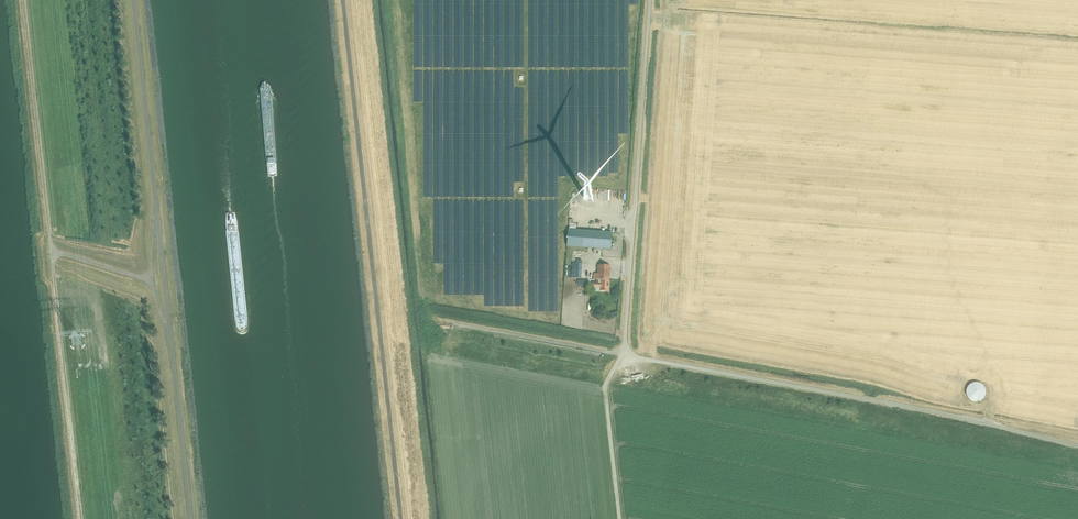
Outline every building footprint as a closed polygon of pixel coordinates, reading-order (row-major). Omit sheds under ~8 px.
[(611,249),(612,233),(568,230),(567,246),(611,249)] [(581,279),(582,264),(572,263),(571,278),(581,279)] [(608,292),(610,266),(598,265),(598,274),(594,274),(594,280),(596,280),(596,283),(592,283),(592,287),(600,288),(600,291),(608,292)] [(983,386),(981,384),(978,383),(975,383),(972,384),(970,385),(968,387),(966,390),(966,393),(967,396),(968,398),(970,400),(973,402),(975,402),(978,402),(981,401),(983,399),(985,397),(986,394),(985,391),(985,388),(983,386)]
